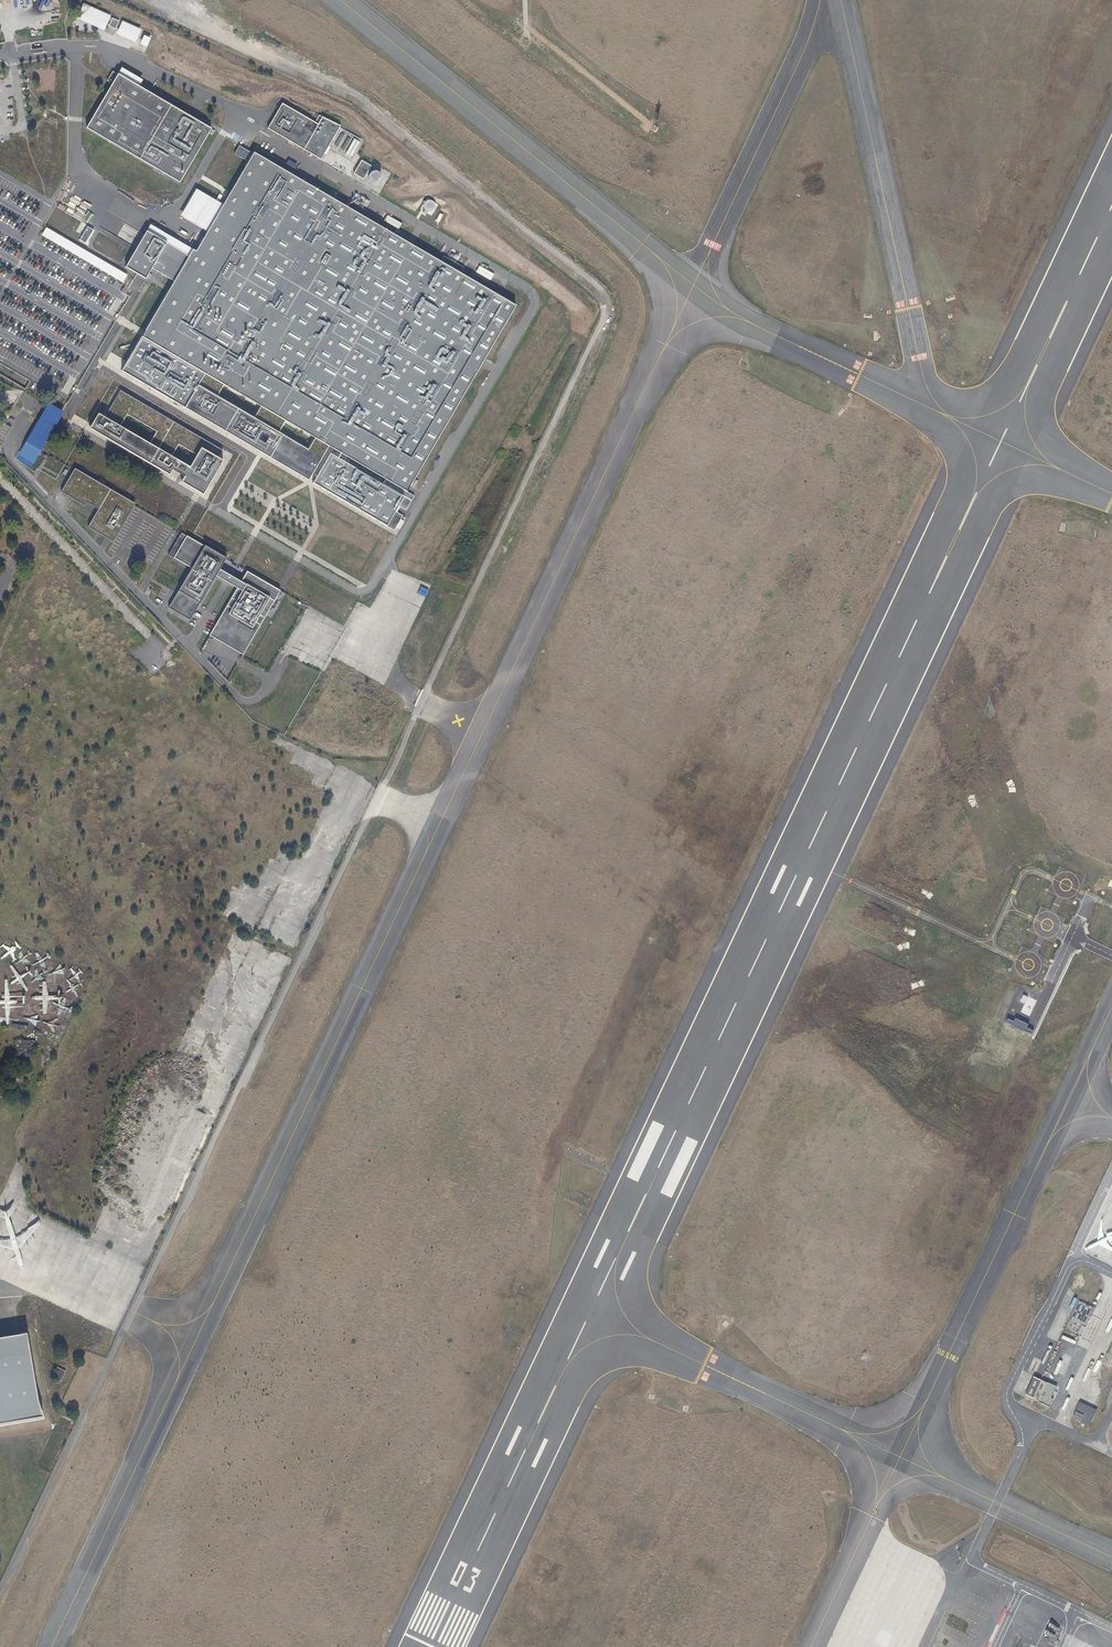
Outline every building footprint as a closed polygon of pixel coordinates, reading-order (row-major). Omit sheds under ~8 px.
[(84,3),(77,18),(105,30),(111,15),(84,3)] [(141,29),(123,21),(117,34),(136,42),(141,29)] [(154,168),(180,183),(209,134),(212,129),(118,74),(111,87),(91,121),(86,128),(154,168)] [(282,104),(267,129),(321,160),(340,127),(323,117),(318,125),(282,104)] [(360,142),(354,139),(346,153),(352,156),(360,142)] [(516,306),(252,153),(196,251),(193,249),(190,255),(175,282),(171,290),(144,333),(142,336),(205,373),(224,384),(262,406),(286,420),(315,438),(329,446),(332,447),(334,449),(408,492),(516,306)] [(175,282),(190,255),(147,231),(125,267),(146,278),(152,268),(175,282)] [(205,373),(142,336),(123,370),(310,480),(329,446),(315,438),(309,450),(279,432),(286,420),(262,406),(255,418),(218,396),(224,384),(205,373)] [(219,458),(223,450),(121,390),(105,417),(103,415),(101,414),(98,413),(92,425),(90,428),(169,474),(173,468),(186,476),(182,482),(203,494),(223,461),(219,458)] [(64,412),(48,402),(16,458),(31,468),(42,449),(64,412)] [(408,492),(334,449),(314,482),(395,530),(415,496),(408,492)] [(125,498),(75,469),(62,492),(85,505),(87,502),(99,509),(88,527),(108,539),(113,541),(135,504),(125,498)] [(226,582),(237,588),(218,619),(209,636),(243,655),(279,590),(246,571),(240,583),(230,576),(219,570),(226,558),(186,535),(173,557),(192,568),(169,608),(190,620),(215,576),(226,582)] [(43,1417),(38,1400),(27,1333),(0,1338),(0,1424),(43,1417)] [(53,1377),(61,1381),(66,1371),(57,1367),(53,1377)] [(1056,1387),(1034,1377),(1025,1395),(1050,1406),(1053,1400),(1051,1398),(1056,1387)] [(1096,1411),(1080,1403),(1073,1417),(1089,1425),(1096,1411)]
